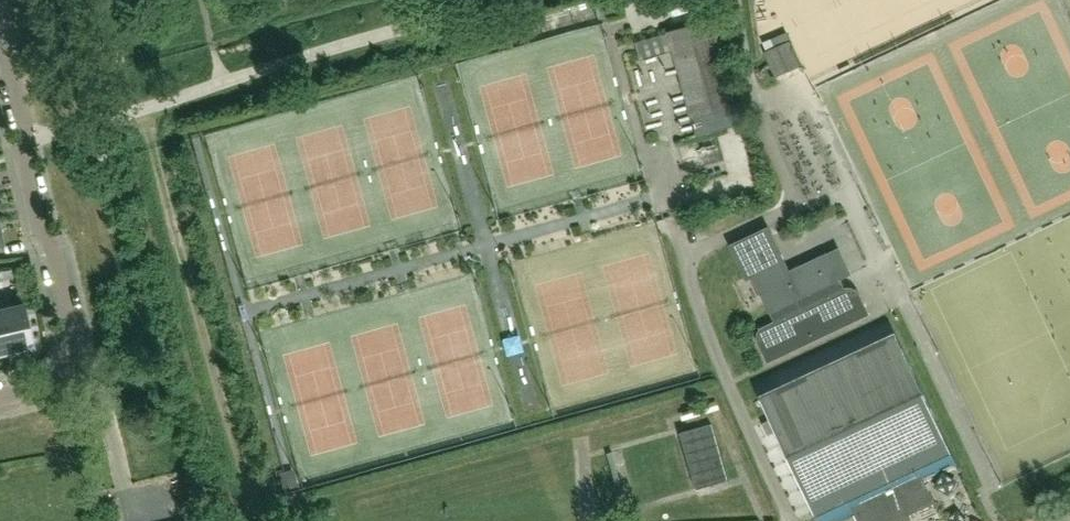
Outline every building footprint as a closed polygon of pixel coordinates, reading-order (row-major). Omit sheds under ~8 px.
[(672,16),(704,7),(702,0),(667,0),(672,16)] [(740,123),(711,19),(667,31),(696,135),(696,136),(707,132),(740,123)] [(801,66),(790,40),(767,50),(765,51),(776,77),(801,66)] [(726,134),(706,139),(707,141),(676,149),(682,172),(707,165),(706,163),(732,156),(726,134)] [(869,314),(860,295),(859,293),(857,291),(855,289),(853,288),(850,287),(848,287),(846,287),(844,288),(840,279),(850,274),(838,249),(827,254),(826,253),(789,270),(772,234),(768,227),(729,245),(742,273),(746,280),(753,277),(765,303),(769,313),(770,313),(771,316),(774,321),(763,326),(761,328),(759,329),(758,331),(757,333),(757,334),(756,336),(756,338),(757,340),(757,342),(767,363),(869,314)] [(0,310),(0,314),(9,352),(34,346),(24,305),(0,310)] [(9,352),(0,314),(0,354),(9,352)] [(888,318),(751,381),(817,520),(839,520),(855,513),(858,520),(889,520),(933,501),(923,481),(957,466),(888,318)] [(728,480),(712,423),(680,432),(696,489),(728,480)]
